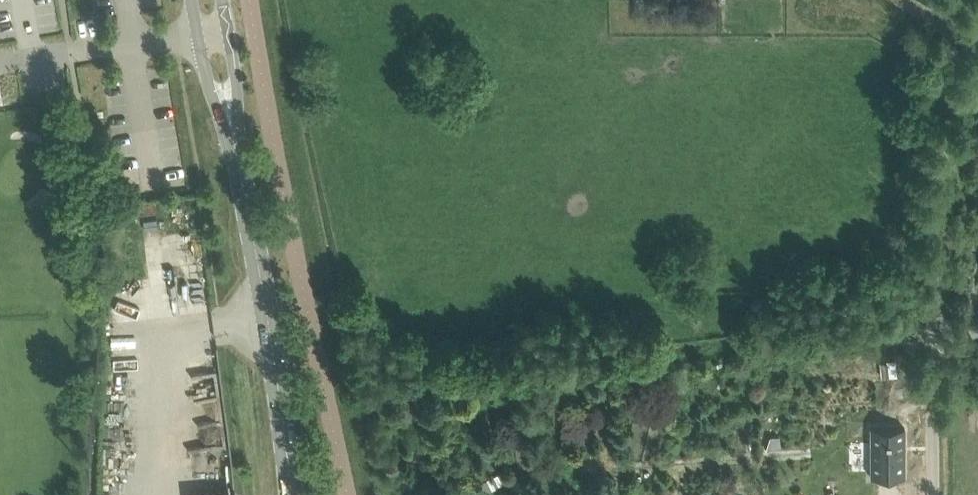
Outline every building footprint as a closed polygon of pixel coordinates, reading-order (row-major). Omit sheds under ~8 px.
[(871,427),(871,477),(905,477),(905,427),(871,427)] [(781,448),(780,436),(771,436),(767,449),(781,448)]
